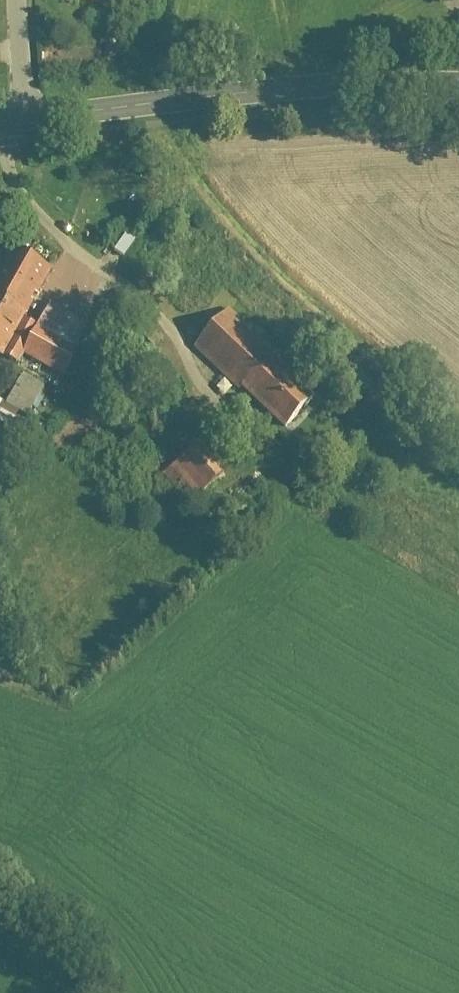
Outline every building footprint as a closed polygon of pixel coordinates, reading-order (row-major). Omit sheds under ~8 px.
[(26,322),(51,276),(13,254),(0,277),(0,359),(17,368),(39,329),(26,322)] [(27,362),(66,383),(93,332),(54,311),(27,362)] [(232,313),(197,354),(287,430),(321,389),(232,313)] [(1,400),(28,417),(44,392),(16,375),(1,400)] [(195,447),(164,474),(191,503),(221,476),(195,447)]
